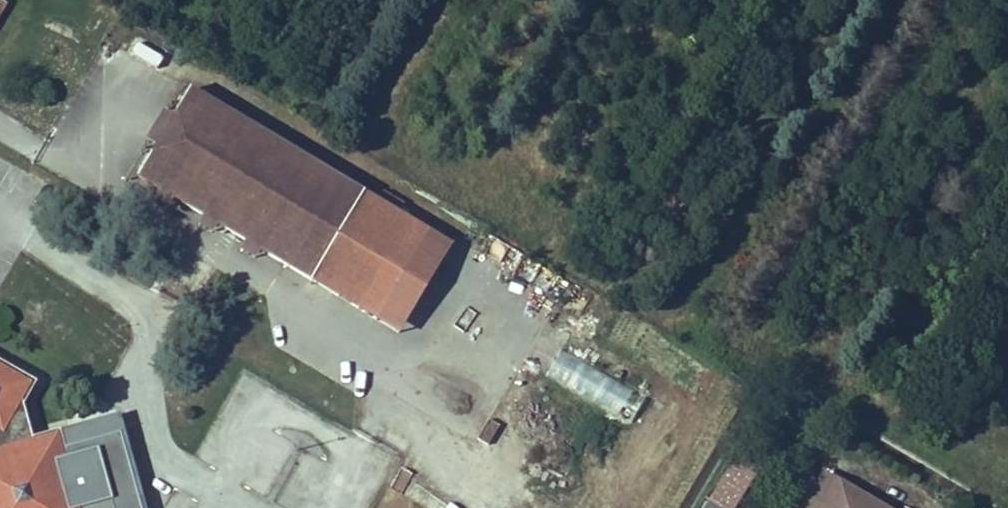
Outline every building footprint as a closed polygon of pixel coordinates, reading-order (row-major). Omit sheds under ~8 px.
[(91,28),(105,35),(108,27),(96,20),(94,21),(91,28)] [(411,221),(190,90),(138,177),(359,308),(411,221)] [(411,221),(359,308),(400,332),(451,245),(411,221)] [(547,380),(641,424),(653,397),(559,353),(547,380)] [(58,434),(32,442),(22,405),(34,383),(0,363),(0,507),(79,507),(58,434)] [(722,507),(734,507),(766,458),(749,448),(714,503),(722,507)] [(806,507),(882,507),(856,493),(870,470),(839,451),(806,507)]
